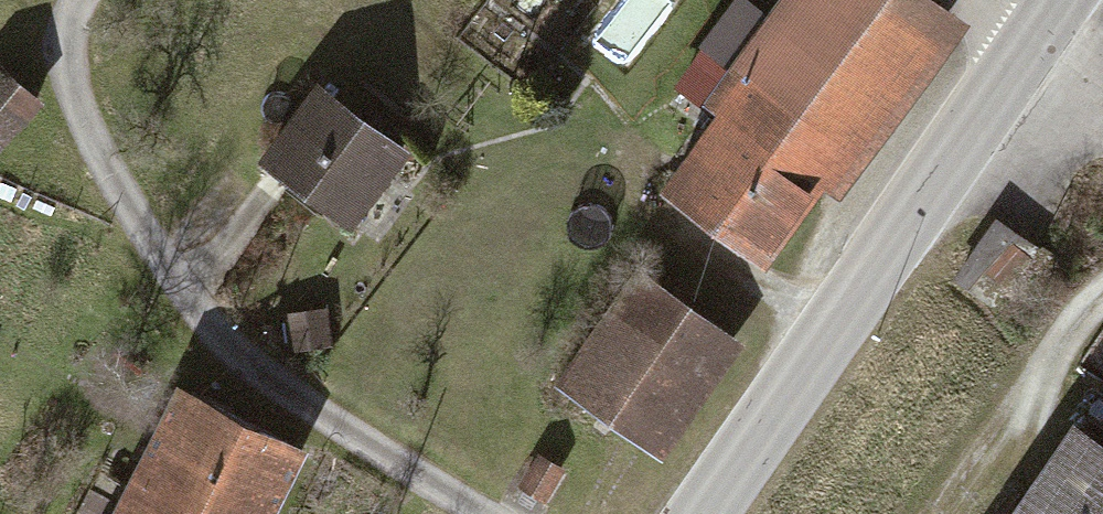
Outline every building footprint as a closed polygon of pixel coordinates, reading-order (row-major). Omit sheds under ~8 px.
[(922,0),(797,0),(778,25),(745,0),(744,0),(712,43),(746,68),(704,123),(716,132),(671,192),(761,259),(943,16),(922,0)] [(44,113),(0,75),(0,165),(44,113)] [(312,90),(251,167),(342,240),(404,163),(312,90)] [(1040,258),(992,228),(955,286),(1003,316),(1040,258)] [(738,351),(629,274),(550,385),(658,462),(738,351)] [(166,392),(107,513),(280,513),(306,460),(166,392)] [(1067,427),(1009,513),(1102,513),(1102,451),(1067,427)] [(572,480),(536,460),(518,491),(554,511),(572,480)]
